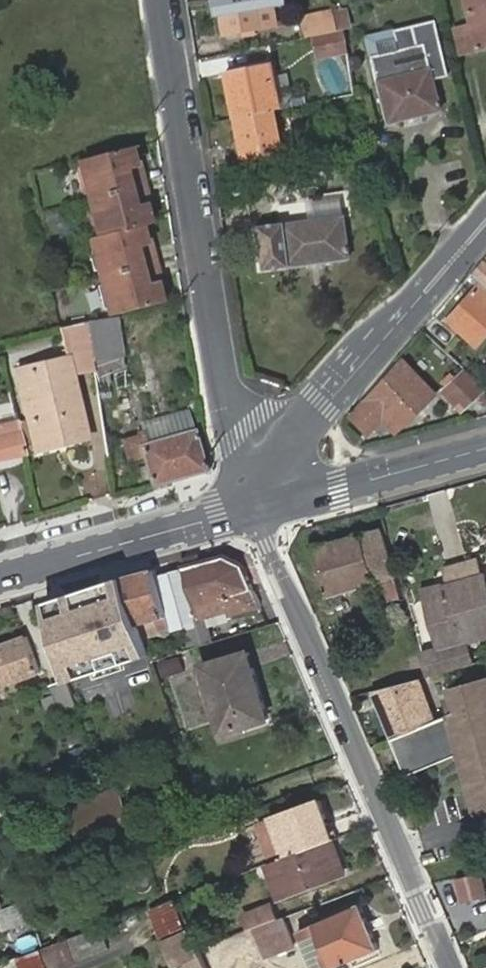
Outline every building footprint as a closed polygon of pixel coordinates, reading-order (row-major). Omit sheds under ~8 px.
[(224,36),(275,27),(270,0),(218,0),(224,36)] [(469,26),(454,29),(459,54),(485,47),(485,0),(463,0),(469,26)] [(312,36),(335,31),(332,17),(304,22),(306,36),(312,36)] [(383,124),(436,112),(429,82),(445,78),(433,23),(392,31),(396,52),(368,58),(383,124)] [(344,29),(338,30),(335,31),(312,36),(316,57),(347,51),(344,29)] [(364,37),(368,58),(396,52),(392,31),(364,37)] [(320,66),(327,94),(346,89),(339,62),(320,66)] [(272,111),(277,110),(268,65),(224,75),(233,119),(272,111)] [(272,111),(233,119),(242,160),(280,152),(272,111)] [(133,160),(129,146),(79,159),(99,237),(141,225),(150,223),(146,208),(141,210),(139,202),(149,200),(140,166),(131,168),(129,161),(133,160)] [(138,159),(133,160),(129,161),(131,168),(140,166),(138,159)] [(141,210),(146,208),(151,207),(149,200),(139,202),(141,210)] [(310,207),(313,220),(340,215),(338,202),(310,207)] [(262,273),(348,259),(340,215),(313,220),(255,230),(262,273)] [(141,225),(99,237),(90,239),(111,315),(161,302),(157,284),(153,285),(152,278),(158,277),(151,248),(143,250),(141,244),(146,243),(141,225)] [(149,242),(146,243),(141,244),(143,250),(151,248),(149,242)] [(473,275),(482,283),(485,287),(485,267),(483,264),(473,275)] [(153,285),(157,284),(160,283),(158,277),(152,278),(153,285)] [(482,283),(448,321),(476,346),(485,335),(485,287),(482,283)] [(119,318),(87,322),(93,362),(125,358),(119,318)] [(86,322),(56,330),(64,361),(32,369),(36,389),(24,392),(36,442),(61,435),(63,447),(87,441),(73,379),(94,374),(86,322)] [(379,422),(389,430),(395,435),(433,391),(401,362),(351,419),(365,437),(372,430),(379,422)] [(36,389),(32,369),(20,372),(24,392),(36,389)] [(447,390),(460,404),(456,408),(460,412),(475,398),(483,405),(485,402),(485,396),(464,373),(447,390)] [(460,404),(447,390),(442,394),(456,408),(460,404)] [(207,472),(205,469),(191,419),(176,423),(178,435),(147,444),(144,431),(135,434),(136,437),(124,441),(130,461),(143,458),(152,488),(207,472)] [(381,439),(389,430),(379,422),(372,430),(381,439)] [(15,423),(0,427),(0,460),(22,454),(15,423)] [(178,435),(176,423),(144,431),(147,444),(178,435)] [(38,453),(63,447),(61,435),(36,442),(38,453)] [(315,548),(331,597),(396,577),(380,528),(315,548)] [(228,555),(184,566),(200,617),(229,609),(230,614),(261,604),(256,591),(254,591),(244,566),(228,555)] [(481,560),(444,570),(448,585),(485,574),(481,560)] [(184,566),(171,569),(181,606),(185,621),(200,617),(184,566)] [(155,569),(127,575),(146,636),(173,628),(167,609),(181,606),(171,569),(157,573),(155,569)] [(428,678),(471,666),(465,643),(463,635),(472,632),(474,640),(485,637),(485,577),(485,574),(448,585),(428,590),(443,649),(422,654),(428,678)] [(146,636),(127,575),(49,599),(73,677),(151,654),(146,636)] [(229,609),(200,617),(203,627),(231,618),(230,614),(229,609)] [(463,635),(465,643),(474,640),(472,632),(463,635)] [(40,672),(28,636),(0,646),(0,686),(40,672)] [(203,664),(223,732),(269,719),(250,651),(203,664)] [(379,666),(385,689),(428,678),(422,654),(379,666)] [(164,677),(188,670),(183,655),(159,662),(164,677)] [(55,682),(65,710),(79,705),(76,699),(68,677),(55,682)] [(453,691),(455,697),(446,700),(450,714),(437,720),(422,683),(377,695),(410,776),(469,752),(485,812),(485,683),(453,691)] [(112,712),(130,709),(127,692),(108,695),(112,712)] [(120,788),(70,806),(74,819),(124,801),(120,788)] [(318,800),(275,817),(288,855),(333,838),(337,836),(331,823),(328,825),(318,800)] [(76,820),(85,845),(134,827),(125,804),(76,820)] [(275,817),(258,824),(271,861),(276,859),(288,855),(275,817)] [(352,870),(338,836),(337,836),(333,838),(347,872),(352,870)] [(347,872),(333,838),(288,855),(276,859),(271,861),(265,863),(270,876),(303,864),(312,886),(347,872)] [(280,898),(312,886),(303,864),(270,876),(280,898)] [(474,874),(450,880),(456,904),(479,898),(474,874)] [(38,917),(32,899),(16,905),(6,909),(0,910),(7,928),(38,917)] [(176,902),(151,912),(159,937),(186,927),(176,902)] [(240,912),(246,931),(256,928),(256,925),(275,918),(269,902),(240,912)] [(312,937),(319,934),(331,959),(323,962),(326,967),(337,967),(381,949),(362,905),(308,927),(312,937)] [(256,925),(256,928),(265,958),(293,947),(284,919),(256,925)] [(102,930),(58,946),(64,966),(110,950),(102,930)] [(162,942),(172,967),(180,967),(189,964),(200,960),(197,954),(188,931),(162,942)] [(319,934),(312,937),(323,962),(331,959),(319,934)] [(215,967),(240,967),(227,940),(206,949),(215,967)] [(24,967),(64,967),(64,966),(58,946),(57,945),(21,959),(24,967)] [(189,964),(190,967),(203,967),(200,960),(189,964)]
